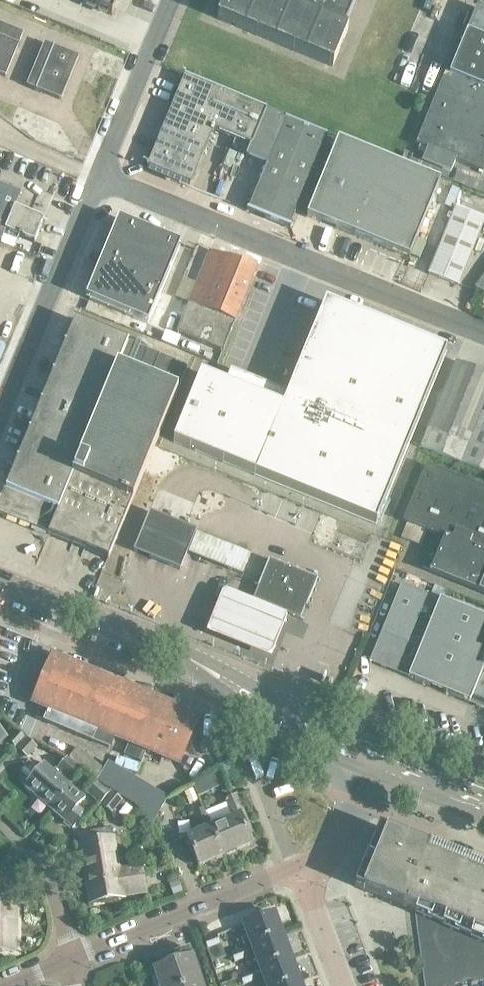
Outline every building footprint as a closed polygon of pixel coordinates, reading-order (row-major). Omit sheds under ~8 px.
[(112,15),(118,0),(84,0),(83,3),(112,15)] [(217,19),(332,67),(348,30),(344,29),(356,0),(224,0),(217,19)] [(477,8),(474,14),(470,12),(461,34),(462,34),(416,145),(427,150),(422,162),(450,173),(455,161),(482,172),(483,167),(483,11),(477,8)] [(5,77),(22,35),(0,26),(0,75),(5,77)] [(78,58),(45,44),(27,86),(61,100),(78,58)] [(213,130),(228,94),(185,76),(165,125),(164,124),(157,141),(158,142),(147,169),(189,186),(213,130)] [(249,212),(287,228),(325,136),(266,111),(266,110),(228,94),(213,130),(250,145),(245,157),(268,166),(249,212)] [(409,258),(440,182),(338,140),(307,217),(409,258)] [(15,208),(21,194),(0,186),(0,242),(0,243),(5,232),(15,208)] [(458,286),(483,222),(483,218),(455,207),(428,274),(458,286)] [(43,220),(15,208),(5,232),(34,244),(43,220)] [(102,277),(97,288),(94,286),(88,299),(148,324),(181,244),(165,238),(165,239),(156,236),(156,234),(121,220),(119,226),(124,228),(117,243),(113,241),(98,275),(102,277)] [(188,304),(235,324),(257,270),(210,251),(188,304)] [(479,291),(483,294),(483,275),(475,288),(479,291)] [(200,373),(172,442),(376,524),(444,357),(447,351),(445,350),(445,351),(340,308),(325,302),(320,316),(313,332),(313,331),(288,393),(230,370),(225,383),(200,373)] [(223,353),(235,324),(188,304),(176,334),(223,353)] [(107,557),(108,558),(187,367),(75,320),(0,502),(0,513),(107,557)] [(455,364),(421,447),(458,462),(483,399),(483,376),(455,364)] [(458,462),(483,473),(483,399),(458,462)] [(426,466),(403,521),(436,535),(422,568),(483,594),(483,490),(426,466)] [(187,553),(196,531),(172,521),(157,515),(149,512),(133,551),(140,554),(157,561),(180,570),(187,553)] [(196,531),(187,553),(242,576),(252,553),(196,531)] [(258,589),(253,601),(300,619),(305,608),(317,579),(269,560),(257,588),(258,589)] [(401,585),(369,662),(469,703),(472,696),(483,701),(483,619),(401,585)] [(288,616),(224,590),(218,604),(213,617),(208,630),(206,633),(271,659),(272,656),(277,643),(282,630),(288,616)] [(180,765),(190,741),(200,717),(51,655),(32,703),(46,709),(41,720),(109,748),(113,737),(128,743),(124,753),(136,758),(140,748),(180,765)] [(14,747),(22,738),(17,733),(8,742),(14,747)] [(24,740),(17,748),(27,757),(34,749),(24,740)] [(68,758),(60,768),(75,780),(84,770),(68,758)] [(109,762),(98,781),(135,803),(146,784),(109,762)] [(24,787),(51,809),(70,786),(44,764),(24,787)] [(102,805),(111,792),(97,781),(89,790),(94,794),(92,797),(102,805)] [(146,784),(135,803),(153,822),(168,797),(146,784)] [(85,798),(70,786),(51,809),(72,828),(84,814),(76,807),(85,798)] [(193,790),(184,793),(189,804),(197,800),(193,790)] [(114,813),(124,800),(114,793),(104,805),(114,813)] [(226,804),(204,813),(210,828),(222,856),(251,844),(246,831),(250,829),(236,795),(225,800),(226,804)] [(186,838),(198,866),(222,856),(210,828),(202,809),(193,813),(201,831),(186,838)] [(354,887),(407,908),(415,911),(434,919),(462,931),(483,940),(483,870),(459,860),(431,849),(379,827),(375,837),(370,847),(366,857),(362,867),(358,877),(354,887)] [(84,874),(118,869),(111,829),(78,835),(84,874)] [(156,849),(154,854),(156,859),(161,861),(166,859),(168,854),(166,849),(161,847),(156,849)] [(84,874),(89,904),(123,898),(122,893),(127,892),(127,895),(145,892),(140,865),(118,869),(84,874)] [(169,884),(173,896),(183,893),(178,881),(169,884)] [(0,886),(0,951),(15,951),(16,926),(15,886),(0,886)] [(252,948),(282,937),(273,914),(243,925),(252,948)] [(219,944),(216,935),(204,940),(207,949),(219,944)] [(252,948),(260,970),(290,959),(282,937),(252,948)] [(191,957),(189,949),(155,960),(154,957),(143,960),(147,972),(153,970),(159,985),(202,985),(192,956),(191,957)] [(243,949),(231,954),(234,963),(246,958),(243,949)] [(266,985),(287,985),(299,982),(290,959),(260,970),(266,985)] [(252,972),(240,976),(243,985),(255,981),(252,972)]
